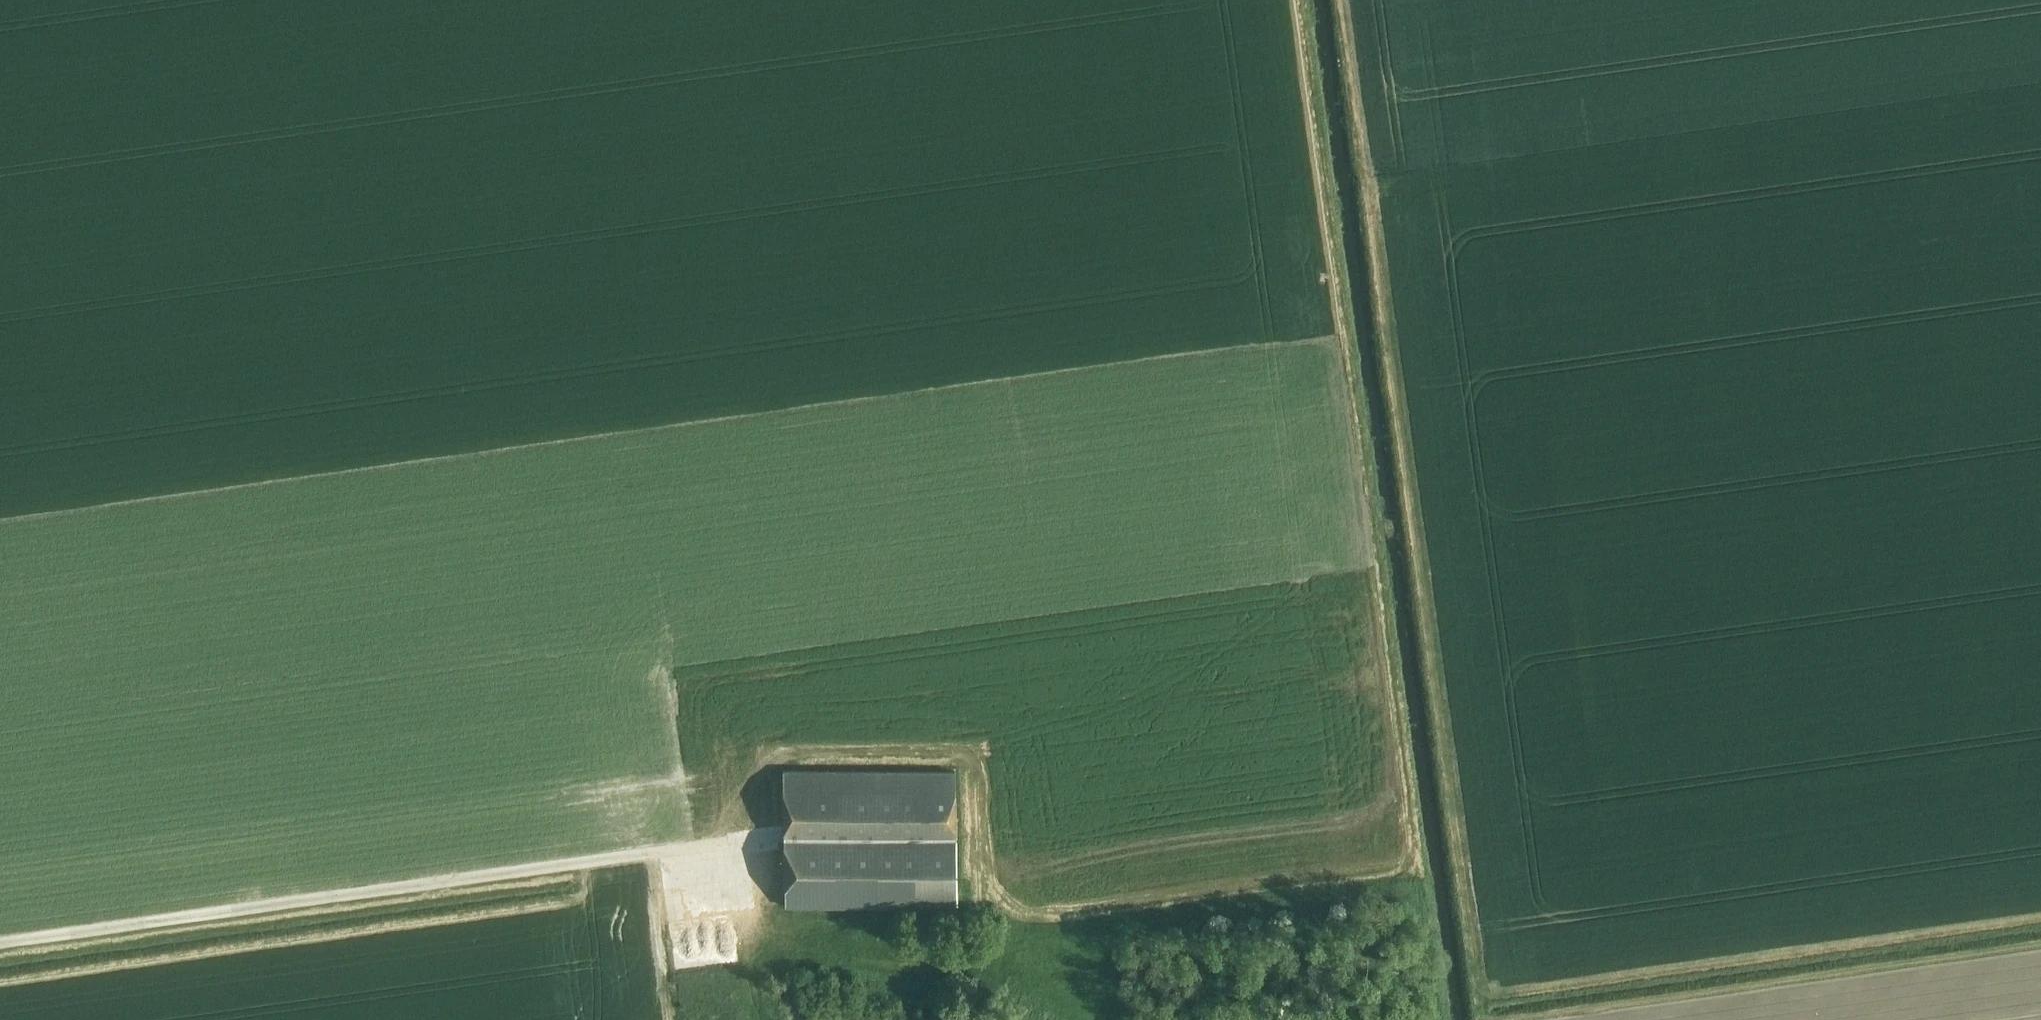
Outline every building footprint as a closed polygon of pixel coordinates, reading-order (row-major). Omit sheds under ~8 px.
[(958,902),(957,841),(956,771),(783,770),(786,905),(911,906),(911,901),(958,902)]
